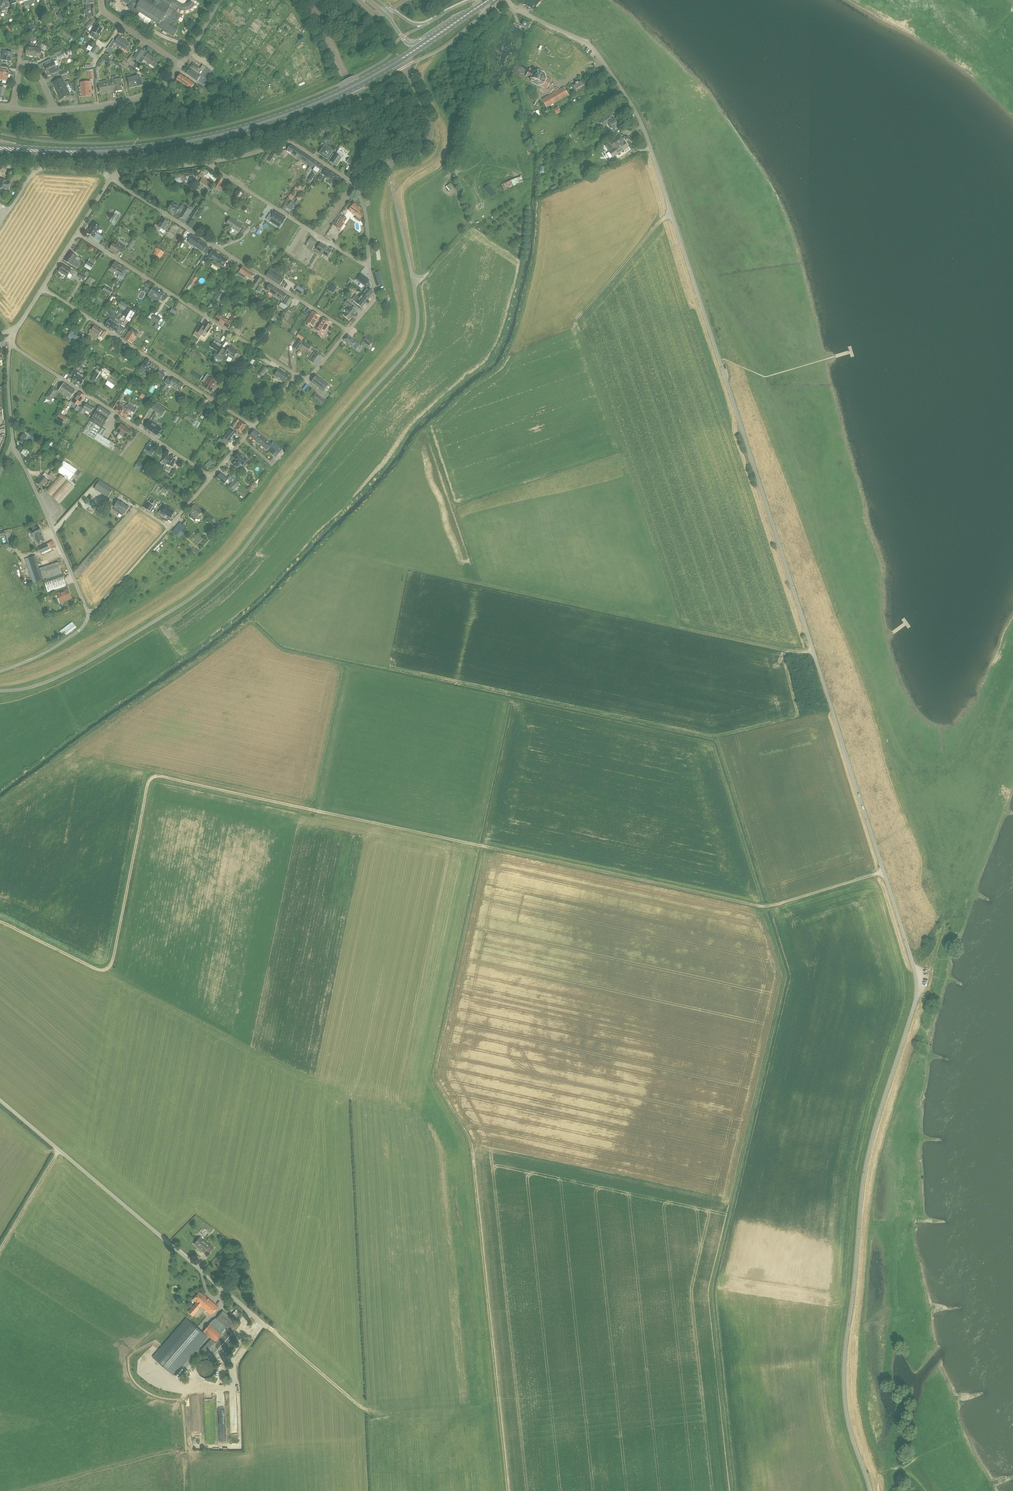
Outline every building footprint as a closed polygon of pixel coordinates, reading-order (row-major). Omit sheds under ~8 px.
[(0,9),(8,7),(7,3),(6,3),(5,0),(0,0),(0,8),(0,9)] [(128,4),(130,1),(132,2),(128,8),(135,12),(139,14),(136,18),(148,25),(152,20),(159,24),(158,26),(173,36),(177,30),(172,27),(169,25),(174,16),(176,13),(175,12),(178,8),(180,4),(175,0),(122,0),(128,4)] [(86,10),(83,10),(83,15),(86,14),(87,17),(89,17),(89,19),(93,18),(93,16),(95,16),(93,3),(85,4),(86,10)] [(174,16),(169,25),(172,27),(174,24),(178,18),(180,15),(176,13),(174,16)] [(91,20),(85,27),(87,29),(94,23),(91,20)] [(96,24),(92,31),(90,35),(93,37),(95,33),(97,35),(102,28),(96,24)] [(118,37),(116,41),(115,42),(115,43),(129,52),(132,47),(129,45),(129,44),(118,37)] [(115,42),(116,41),(113,39),(107,49),(112,52),(114,49),(112,48),(115,43),(115,42)] [(27,47),(26,55),(33,56),(34,48),(33,48),(33,45),(31,44),(28,44),(27,47)] [(34,48),(33,56),(40,58),(42,50),(41,49),(42,44),(38,44),(37,49),(34,48)] [(96,45),(92,52),(96,55),(100,48),(96,45)] [(2,54),(1,60),(11,62),(13,53),(6,52),(6,48),(0,47),(0,54),(2,54)] [(133,58),(141,64),(142,63),(144,59),(146,61),(145,63),(146,63),(149,65),(149,64),(155,68),(158,64),(157,64),(159,61),(147,53),(147,54),(140,48),(133,58)] [(102,58),(109,63),(111,61),(104,55),(102,58)] [(134,67),(135,65),(136,63),(132,61),(129,59),(127,62),(133,67),(134,67)] [(52,62),(44,66),(48,73),(49,72),(50,75),(60,70),(59,67),(57,68),(56,66),(59,64),(57,60),(54,61),(53,60),(51,61),(52,62)] [(123,60),(122,63),(137,73),(139,71),(133,67),(127,63),(125,62),(123,60)] [(208,80),(206,78),(212,71),(203,65),(200,68),(193,63),(192,64),(193,64),(192,66),(191,66),(191,67),(189,69),(186,73),(204,85),(208,80)] [(551,79),(530,68),(526,76),(547,87),(551,79)] [(7,81),(8,71),(0,69),(0,80),(7,81)] [(127,75),(130,88),(138,86),(143,85),(141,77),(138,78),(138,74),(130,76),(130,75),(127,75)] [(177,80),(191,89),(194,82),(181,74),(177,80)] [(68,81),(65,82),(63,78),(52,82),(56,91),(66,86),(70,84),(68,81)] [(112,81),(109,82),(111,91),(114,90),(114,91),(122,90),(120,79),(112,80),(112,81)] [(572,85),(575,91),(584,86),(581,80),(572,85)] [(81,88),(79,89),(79,97),(91,95),(90,87),(91,87),(91,81),(80,82),(81,88)] [(111,91),(109,82),(107,82),(107,81),(98,83),(101,94),(109,93),(109,91),(111,91)] [(66,86),(56,91),(58,95),(56,95),(59,101),(62,99),(61,98),(70,94),(66,86)] [(195,92),(200,95),(204,89),(199,86),(195,92)] [(564,86),(548,95),(542,99),(547,108),(569,95),(564,86)] [(590,122),(597,117),(599,116),(598,113),(596,114),(596,115),(589,120),(590,122)] [(598,122),(600,125),(602,127),(609,122),(615,131),(617,129),(617,131),(620,129),(610,114),(598,122)] [(331,122),(322,126),(324,132),(333,128),(331,122)] [(605,145),(613,157),(628,147),(620,135),(605,145)] [(320,145),(323,147),(325,145),(326,146),(330,140),(326,137),(321,143),(322,143),(320,145)] [(320,172),(324,167),(292,145),(289,146),(287,150),(320,172)] [(325,145),(323,147),(319,154),(327,159),(333,151),(326,146),(325,145)] [(273,152),(267,160),(272,163),(277,154),(273,152)] [(331,161),(336,165),(341,158),(336,154),(331,161)] [(348,163),(354,167),(357,163),(351,159),(348,163)] [(203,168),(198,175),(202,177),(203,178),(204,177),(207,171),(203,168)] [(338,184),(341,180),(342,179),(327,168),(323,174),(338,184)] [(207,171),(204,177),(213,183),(216,177),(207,171)] [(174,173),(174,184),(197,183),(196,179),(197,179),(197,175),(195,175),(195,172),(174,173)] [(501,184),(504,190),(523,182),(521,175),(501,184)] [(202,177),(197,185),(207,191),(213,183),(204,177),(203,178),(202,177)] [(220,179),(214,188),(217,190),(218,188),(221,190),(224,187),(220,185),(223,181),(220,179)] [(3,190),(3,188),(6,188),(5,189),(9,189),(10,182),(6,181),(6,180),(0,180),(0,190),(3,190)] [(483,188),(491,198),(496,193),(488,184),(483,188)] [(232,195),(240,200),(245,193),(237,188),(232,195)] [(175,214),(177,211),(180,214),(183,210),(173,203),(169,210),(175,214)] [(354,203),(349,210),(356,216),(355,218),(360,222),(362,219),(361,218),(363,214),(359,212),(362,209),(354,203)] [(185,206),(183,210),(180,214),(179,216),(185,220),(191,211),(185,206)] [(190,217),(194,220),(201,209),(197,207),(190,217)] [(273,215),(270,213),(266,219),(269,221),(271,217),(282,224),(286,218),(275,211),(273,215)] [(334,225),(336,227),(340,230),(345,223),(344,222),(347,218),(344,216),(344,217),(340,214),(336,219),(338,220),(334,225)] [(226,224),(239,232),(243,226),(230,218),(226,224)] [(159,232),(161,228),(165,231),(168,227),(166,226),(168,223),(162,219),(158,226),(155,224),(152,229),(155,231),(156,230),(159,232)] [(88,232),(87,233),(94,237),(97,233),(101,227),(94,222),(89,229),(88,229),(87,231),(88,232)] [(97,233),(94,237),(100,241),(103,237),(97,233)] [(193,235),(188,242),(203,252),(207,254),(210,249),(207,246),(208,245),(193,235)] [(305,245),(312,249),(317,241),(310,237),(305,245)] [(132,238),(126,248),(129,250),(132,245),(133,246),(136,241),(132,238)] [(110,249),(110,250),(112,251),(113,251),(117,253),(119,250),(122,252),(126,246),(118,241),(116,245),(114,243),(110,249)] [(320,243),(316,249),(321,253),(320,254),(322,255),(323,254),(328,257),(332,251),(320,243)] [(210,249),(207,254),(209,256),(209,257),(213,260),(212,262),(222,269),(228,260),(213,250),(210,249)] [(80,258),(71,252),(65,261),(75,267),(79,261),(78,261),(80,258)] [(96,261),(90,258),(86,263),(92,267),(96,261)] [(115,262),(111,269),(119,274),(117,276),(122,279),(128,270),(125,268),(115,262)] [(59,271),(67,276),(69,273),(72,275),(74,272),(63,265),(59,271)] [(239,272),(251,279),(254,274),(243,266),(239,272)] [(266,276),(280,285),(281,286),(283,285),(284,283),(283,281),(282,280),(269,271),(266,276)] [(373,273),(377,286),(383,284),(379,271),(373,273)] [(258,276),(253,283),(257,285),(262,279),(258,276)] [(146,284),(145,286),(152,290),(148,295),(158,302),(159,299),(160,300),(160,299),(163,301),(167,295),(164,293),(154,287),(153,288),(146,284)] [(266,290),(283,301),(286,295),(269,284),(266,290)] [(369,289),(370,288),(365,284),(362,289),(364,291),(363,293),(369,298),(373,292),(369,289)] [(102,292),(110,296),(113,290),(106,286),(102,292)] [(301,295),(304,291),(298,286),(295,291),(301,295)] [(219,302),(224,295),(219,292),(215,299),(219,302)] [(359,297),(355,301),(362,307),(365,304),(369,298),(363,293),(360,297),(359,297)] [(279,306),(285,310),(292,299),(288,296),(283,304),(281,302),(279,306)] [(344,315),(349,319),(351,317),(352,318),(355,315),(353,314),(355,312),(350,307),(344,315)] [(135,313),(130,310),(129,312),(127,317),(125,319),(129,322),(135,313)] [(306,322),(313,327),(320,316),(312,312),(306,322)] [(108,316),(105,321),(108,322),(106,326),(109,328),(116,319),(115,318),(116,316),(113,313),(110,317),(108,316)] [(161,319),(153,314),(150,319),(158,323),(161,319)] [(219,322),(228,328),(231,323),(222,317),(218,314),(215,319),(219,322)] [(116,319),(109,328),(113,331),(118,323),(119,322),(120,320),(116,318),(116,319)] [(315,330),(323,335),(331,323),(323,318),(315,330)] [(118,323),(113,331),(117,333),(117,332),(116,331),(118,329),(119,329),(121,326),(120,325),(123,322),(120,320),(119,322),(118,323)] [(196,331),(201,335),(204,330),(207,333),(212,326),(206,322),(203,326),(200,324),(196,331)] [(91,331),(92,331),(90,334),(94,336),(96,334),(99,336),(99,335),(102,338),(106,332),(95,325),(91,331)] [(117,332),(117,333),(119,335),(120,335),(121,336),(126,329),(124,328),(121,326),(119,329),(118,329),(116,331),(117,332)] [(124,338),(132,343),(138,333),(131,328),(124,338)] [(344,340),(352,348),(357,342),(348,335),(344,340)] [(363,340),(369,346),(372,343),(366,337),(363,340)] [(293,348),(297,350),(303,342),(299,339),(293,348)] [(221,347),(213,342),(211,346),(218,351),(221,347)] [(218,355),(216,358),(221,361),(223,356),(227,358),(229,355),(234,358),(234,357),(236,358),(237,358),(238,357),(239,356),(239,355),(238,354),(237,353),(238,352),(229,347),(227,351),(221,347),(217,354),(218,355)] [(309,360),(317,366),(323,357),(315,351),(309,360)] [(146,359),(139,369),(146,373),(147,374),(150,370),(148,369),(152,363),(146,359)] [(263,366),(258,374),(261,376),(266,368),(263,366)] [(70,375),(73,377),(72,379),(73,380),(75,382),(75,381),(81,385),(86,377),(83,376),(84,375),(74,369),(70,375)] [(278,369),(275,375),(285,382),(289,376),(288,376),(278,369)] [(93,382),(99,374),(94,371),(89,379),(93,382)] [(165,375),(159,371),(155,376),(161,380),(165,375)] [(328,385),(321,379),(316,376),(312,382),(323,391),(328,385)] [(209,377),(203,386),(211,391),(217,382),(209,377)] [(169,384),(180,390),(183,384),(173,378),(172,379),(169,384)] [(59,390),(71,398),(75,391),(63,383),(59,390)] [(156,384),(151,392),(155,394),(160,386),(156,384)] [(51,401),(58,390),(52,386),(45,397),(51,401)] [(225,388),(221,395),(226,398),(231,391),(225,388)] [(312,397),(321,405),(325,400),(316,392),(312,397)] [(79,393),(73,402),(78,405),(79,404),(81,405),(83,401),(82,400),(84,396),(79,393)] [(83,409),(90,413),(94,408),(86,403),(84,407),(83,409)] [(119,403),(114,410),(118,412),(118,413),(119,414),(124,406),(119,403)] [(90,420),(102,428),(111,413),(100,406),(90,420)] [(124,406),(119,414),(120,415),(121,414),(122,415),(126,417),(131,410),(124,406)] [(59,414),(56,419),(63,423),(66,417),(59,414)] [(237,419),(231,426),(234,428),(242,434),(247,426),(237,419)] [(146,427),(158,435),(162,428),(150,420),(146,427)] [(90,421),(83,432),(108,447),(111,442),(103,436),(106,431),(90,421)] [(116,432),(126,438),(130,431),(124,427),(125,426),(121,424),(116,432)] [(224,437),(229,442),(236,434),(231,429),(224,437)] [(249,436),(266,449),(271,444),(254,430),(249,436)] [(29,438),(23,434),(22,433),(19,438),(20,439),(19,441),(24,445),(29,438)] [(266,449),(276,457),(282,449),(273,441),(266,449)] [(146,449),(153,454),(156,448),(149,444),(146,449)] [(21,453),(26,457),(29,452),(24,448),(21,453)] [(233,464),(238,468),(241,464),(243,465),(247,459),(239,452),(234,458),(236,460),(233,464)] [(162,463),(166,465),(163,468),(169,472),(172,467),(177,460),(171,456),(170,457),(167,455),(162,463)] [(42,475),(36,482),(42,487),(48,480),(49,479),(52,482),(45,490),(59,504),(74,487),(66,480),(67,478),(70,480),(73,474),(76,476),(76,475),(80,478),(83,473),(79,471),(77,469),(75,468),(76,466),(73,464),(73,463),(69,461),(65,459),(64,461),(57,471),(64,476),(64,477),(60,473),(56,477),(50,472),(48,475),(45,472),(42,475)] [(140,471),(143,465),(138,461),(134,467),(140,471)] [(180,470),(185,475),(192,468),(187,463),(180,470)] [(254,471),(245,481),(250,485),(259,476),(254,471)] [(217,478),(224,484),(228,479),(221,473),(217,478)] [(229,486),(234,490),(240,483),(235,479),(229,486)] [(99,481),(95,488),(108,496),(113,489),(99,481)] [(114,507),(124,513),(129,507),(119,501),(114,507)] [(143,507),(149,511),(153,505),(147,501),(143,507)] [(188,511),(191,514),(189,516),(195,520),(202,511),(194,504),(188,511)] [(175,511),(165,505),(162,510),(161,509),(157,514),(164,518),(165,517),(169,519),(170,517),(171,518),(175,511)] [(181,529),(178,526),(173,532),(179,537),(181,534),(180,533),(183,530),(184,531),(186,527),(184,526),(181,529)] [(29,531),(32,537),(33,536),(34,537),(35,536),(38,543),(44,540),(41,533),(39,528),(39,527),(38,527),(35,528),(31,530),(31,531),(29,531)] [(4,531),(5,535),(8,544),(8,545),(13,543),(10,531),(9,531),(9,530),(4,531)] [(39,547),(41,553),(55,546),(52,540),(47,543),(39,547)] [(36,555),(29,558),(37,582),(42,580),(37,564),(38,563),(36,558),(36,555)] [(39,568),(43,580),(62,573),(58,562),(39,568)] [(44,582),(47,592),(66,586),(63,575),(44,582)] [(72,598),(68,589),(57,593),(61,602),(72,598)] [(64,631),(67,635),(77,627),(74,624),(64,631)] [(204,1252),(206,1249),(210,1252),(214,1247),(210,1244),(210,1245),(200,1237),(194,1244),(204,1252)] [(218,1307),(205,1296),(204,1295),(199,1291),(193,1299),(197,1302),(189,1312),(192,1315),(194,1314),(197,1317),(204,1308),(211,1315),(218,1307)] [(211,1338),(201,1350),(205,1354),(215,1362),(237,1337),(228,1329),(235,1321),(223,1310),(216,1318),(215,1317),(203,1331),(211,1338)] [(197,1323),(201,1328),(211,1318),(207,1314),(197,1323)] [(174,1375),(207,1336),(186,1318),(153,1357),(174,1375)] [(204,1360),(203,1361),(202,1361),(201,1362),(199,1364),(198,1365),(198,1367),(198,1368),(198,1370),(198,1371),(199,1373),(199,1374),(201,1375),(202,1376),(203,1377),(204,1377),(205,1378),(207,1378),(208,1377),(210,1377),(212,1376),(213,1375),(214,1373),(215,1372),(215,1370),(215,1369),(215,1367),(215,1366),(214,1365),(213,1363),(212,1362),(211,1361),(209,1361),(208,1360),(207,1360),(205,1360),(204,1360)]
